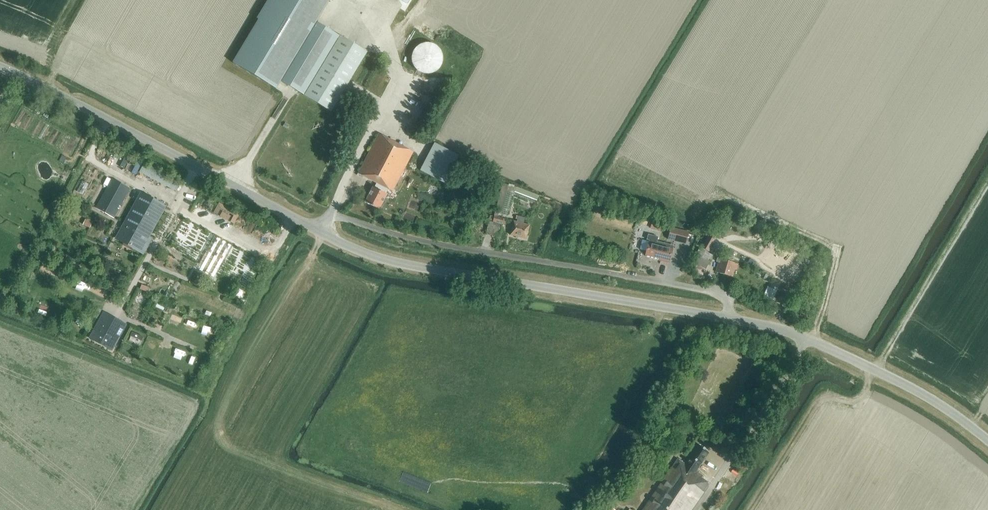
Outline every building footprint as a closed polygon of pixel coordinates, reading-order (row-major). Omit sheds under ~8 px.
[(340,36),(304,95),(331,112),(367,52),(340,36)] [(429,43),(427,43),(425,43),(423,43),(421,44),(419,45),(417,46),(416,47),(414,49),(414,50),(413,51),(413,52),(412,54),(412,55),(411,56),(411,57),(411,58),(411,59),(411,60),(412,62),(412,63),(412,64),(413,65),(413,66),(414,67),(415,68),(416,69),(417,71),(419,72),(421,73),(422,73),(423,73),(424,74),(426,74),(427,74),(428,74),(430,74),(432,73),(434,72),(435,72),(437,70),(438,70),(438,69),(439,68),(440,67),(441,66),(442,64),(442,62),(442,61),(442,60),(443,58),(442,57),(442,56),(442,55),(442,54),(442,53),(441,52),(440,51),(440,49),(438,47),(437,46),(436,46),(435,45),(434,44),(433,44),(431,43),(430,43),(429,43)] [(386,194),(388,189),(393,191),(413,152),(379,134),(358,174),(377,183),(374,188),(373,187),(365,202),(379,209),(387,194),(386,194)] [(440,181),(444,174),(447,167),(452,170),(459,156),(435,144),(425,164),(421,172),(440,181)] [(92,202),(103,175),(87,168),(76,195),(92,202)] [(129,188),(112,179),(96,207),(114,217),(129,188)] [(116,238),(143,253),(148,245),(145,244),(165,206),(141,193),(116,238)] [(733,217),(726,213),(714,233),(721,237),(733,217)] [(486,233),(499,237),(502,224),(505,225),(506,219),(494,215),(492,222),(489,221),(486,233)] [(517,222),(514,221),(510,235),(526,239),(529,225),(524,224),(525,218),(518,216),(517,222)] [(93,222),(86,218),(83,225),(90,228),(93,222)] [(670,227),(667,239),(685,244),(688,231),(670,227)] [(708,251),(716,237),(709,233),(701,247),(708,251)] [(669,263),(669,261),(673,245),(666,244),(657,241),(658,237),(648,234),(647,239),(649,240),(646,255),(660,259),(660,260),(669,263)] [(183,259),(185,253),(164,246),(162,252),(183,259)] [(705,251),(699,248),(691,261),(697,264),(697,265),(694,270),(702,274),(705,269),(713,255),(705,251)] [(717,258),(716,263),(718,264),(715,272),(732,277),(735,269),(737,269),(738,263),(730,261),(731,257),(727,256),(726,260),(717,258)] [(112,351),(127,324),(105,312),(90,339),(112,351)] [(695,471),(709,451),(699,445),(685,464),(680,461),(675,468),(673,466),(643,509),(691,509),(709,483),(702,478),(703,476),(695,471)]
